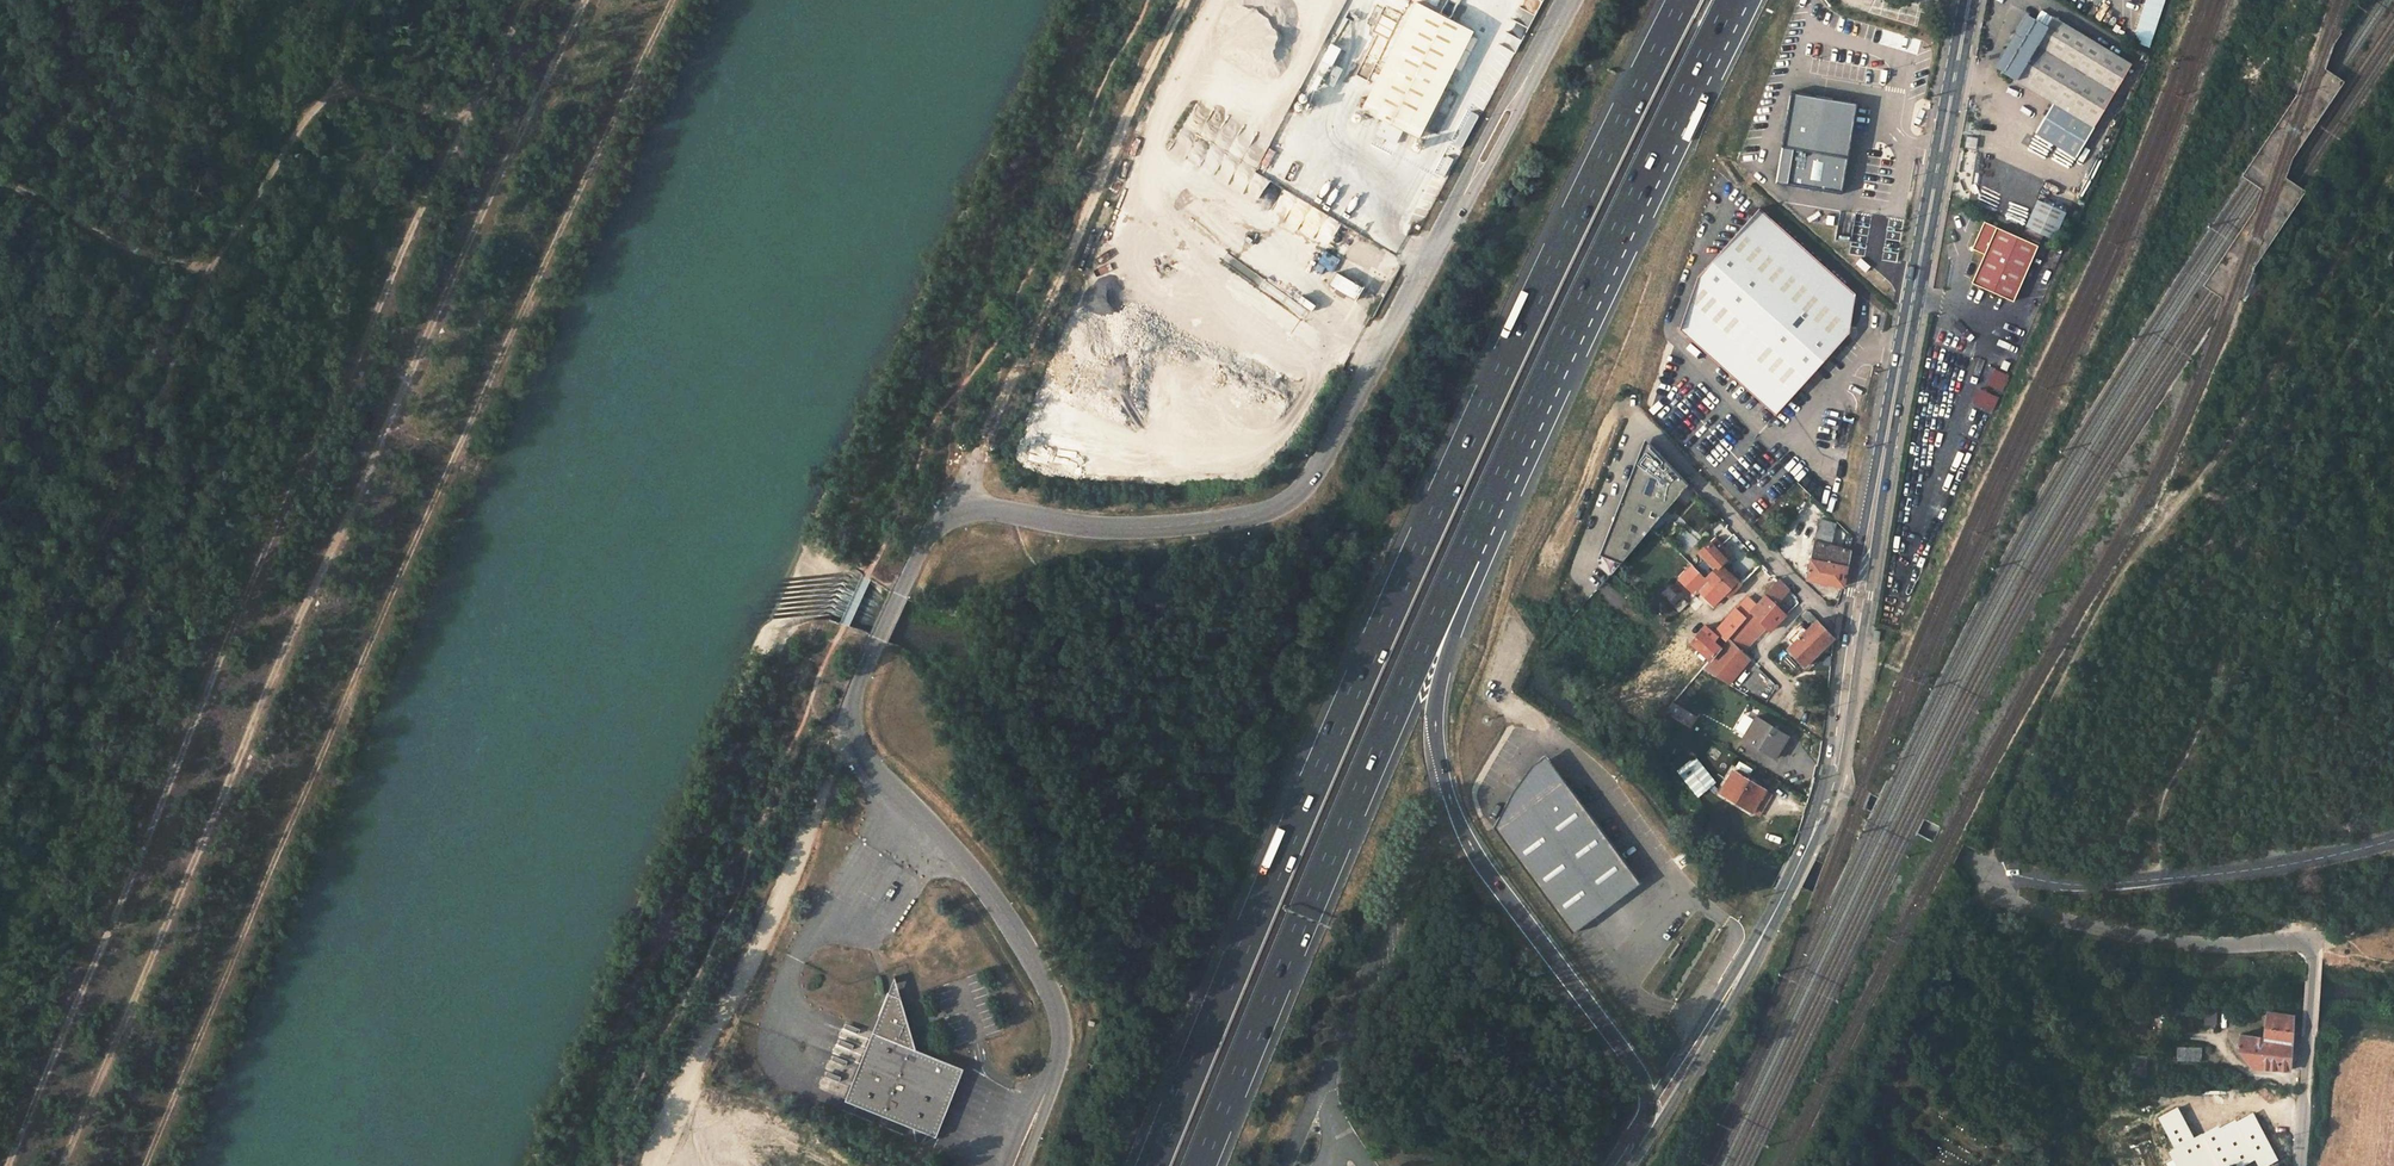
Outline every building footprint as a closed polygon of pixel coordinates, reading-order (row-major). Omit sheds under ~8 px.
[(1419,138),(1473,30),(1417,1),(1362,109),(1384,120),(1396,126),(1403,130),(1419,138)] [(2016,35),(2022,38),(2034,18),(2029,15),(2016,35)] [(2053,103),(2093,128),(2131,65),(2053,17),(2048,26),(2034,18),(2022,38),(2002,71),(2053,103)] [(1881,30),(1879,45),(1914,51),(1917,38),(1898,35),(1899,33),(1881,30)] [(1858,102),(1792,92),(1778,180),(1844,190),(1858,102)] [(2093,128),(2053,103),(2035,133),(2075,158),(2093,128)] [(1388,140),(1396,126),(1384,120),(1377,134),(1388,140)] [(1389,157),(1403,130),(1396,126),(1388,140),(1381,153),(1389,157)] [(1282,222),(1294,198),(1281,192),(1270,216),(1282,222)] [(2067,212),(2037,199),(2025,225),(2026,226),(2043,234),(2055,239),(2067,212)] [(1849,332),(1855,294),(1760,208),(1698,277),(1679,329),(1775,415),(1849,332)] [(2013,299),(2043,234),(2026,226),(2021,237),(1984,220),(1972,247),(1984,252),(1971,280),(2013,299)] [(1317,223),(1301,223),(1300,234),(1316,235),(1317,223)] [(1320,274),(1322,269),(1332,273),(1338,258),(1321,251),(1312,271),(1320,274)] [(1355,299),(1363,286),(1337,272),(1329,284),(1332,286),(1329,290),(1334,292),(1336,288),(1355,299)] [(1383,293),(1369,285),(1366,289),(1365,291),(1379,299),(1383,293)] [(1986,385),(2001,392),(2009,375),(1993,368),(1986,385)] [(1976,388),(1970,402),(1992,411),(1998,397),(1976,388)] [(1666,510),(1689,485),(1645,439),(1599,554),(1620,562),(1652,526),(1666,510)] [(1778,477),(1775,480),(1792,498),(1796,495),(1778,477)] [(1692,489),(1681,500),(1684,503),(1696,492),(1692,489)] [(1666,510),(1652,526),(1655,529),(1661,523),(1670,514),(1666,510)] [(1818,527),(1807,579),(1843,586),(1850,551),(1830,546),(1836,525),(1835,524),(1818,520),(1817,524),(1820,525),(1820,527),(1818,527)] [(1694,546),(1683,557),(1692,566),(1723,595),(1725,593),(1729,597),(1742,584),(1737,580),(1721,564),(1724,562),(1726,560),(1722,556),(1728,552),(1715,537),(1700,551),(1694,546)] [(1728,552),(1722,556),(1726,560),(1731,555),(1728,552)] [(1724,562),(1721,564),(1737,580),(1740,577),(1724,562)] [(1692,566),(1679,579),(1688,588),(1693,582),(1697,586),(1696,588),(1700,592),(1713,605),(1723,595),(1692,566)] [(1752,610),(1751,611),(1764,625),(1769,630),(1786,614),(1776,604),(1789,590),(1779,579),(1752,610)] [(1693,582),(1688,588),(1696,595),(1700,592),(1696,588),(1697,586),(1693,582)] [(1681,602),(1675,607),(1679,611),(1685,606),(1681,602)] [(1732,615),(1718,631),(1727,639),(1728,638),(1745,618),(1751,611),(1752,610),(1743,602),(1732,614),(1732,615)] [(1685,606),(1679,611),(1685,616),(1691,611),(1685,606)] [(1764,625),(1751,611),(1745,618),(1728,638),(1742,652),(1764,625)] [(1682,628),(1679,631),(1690,641),(1711,659),(1721,648),(1720,647),(1712,640),(1717,635),(1713,632),(1708,637),(1701,631),(1688,619),(1681,627),(1682,628)] [(1804,666),(1834,638),(1817,619),(1787,648),(1804,666)] [(1705,625),(1701,631),(1708,637),(1713,632),(1705,625)] [(1679,631),(1675,636),(1686,645),(1690,641),(1679,631)] [(1742,652),(1728,638),(1720,647),(1721,648),(1711,659),(1703,669),(1728,684),(1749,659),(1742,652)] [(1780,748),(1788,736),(1756,717),(1743,738),(1773,756),(1778,747),(1780,748)] [(1652,727),(1647,731),(1652,736),(1657,731),(1652,727)] [(1497,832),(1565,782),(1547,757),(1546,757),(1545,756),(1544,757),(1543,757),(1535,765),(1529,772),(1515,790),(1509,799),(1494,828),(1497,832)] [(1713,784),(1693,758),(1678,769),(1699,795),(1709,787),(1713,784)] [(1752,811),(1764,789),(1733,771),(1720,792),(1752,811)] [(1573,933),(1640,882),(1565,782),(1497,832),(1573,933)] [(1717,789),(1713,784),(1709,787),(1713,792),(1717,789)] [(1772,794),(1764,789),(1752,811),(1759,815),(1772,794)] [(1723,820),(1704,798),(1700,801),(1719,823),(1723,820)] [(897,984),(893,982),(888,993),(901,998),(897,984)] [(901,998),(888,993),(883,1017),(879,1016),(845,1100),(936,1137),(964,1068),(916,1049),(901,998)] [(883,1017),(888,993),(879,1016),(883,1017)] [(2217,1024),(2217,1006),(2205,1005),(2205,1023),(2217,1024)] [(2193,1024),(2193,1006),(2186,1006),(2181,1006),(2181,1024),(2193,1024)] [(2289,1070),(2293,1015),(2267,1011),(2263,1038),(2239,1035),(2237,1048),(2252,1067),(2289,1070)] [(2201,1061),(2201,1047),(2181,1047),(2181,1060),(2201,1061)] [(2146,1076),(2147,1055),(2137,1055),(2136,1076),(2146,1076)] [(2237,1163),(2239,1165),(2245,1165),(2255,1160),(2258,1165),(2267,1165),(2278,1160),(2253,1113),(2236,1122),(2235,1120),(2219,1129),(2217,1127),(2202,1135),(2202,1134),(2194,1138),(2178,1107),(2158,1118),(2175,1150),(2170,1153),(2174,1160),(2167,1164),(2168,1165),(2230,1165),(2237,1163)]
